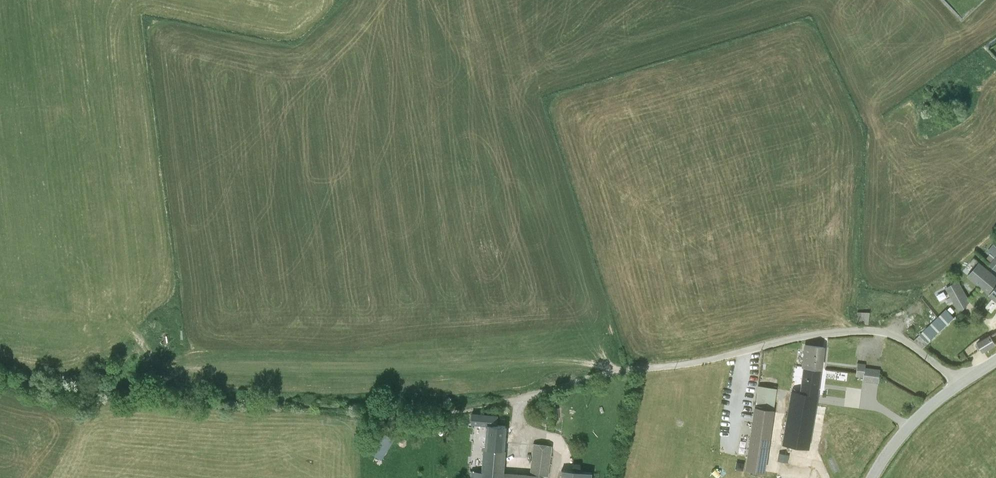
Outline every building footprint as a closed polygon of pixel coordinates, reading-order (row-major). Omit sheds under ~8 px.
[(980,261),(968,275),(995,299),(995,274),(980,261)] [(958,279),(945,287),(958,307),(971,300),(958,279)] [(954,316),(946,308),(915,338),(923,346),(954,316)] [(861,310),(861,322),(868,323),(869,310),(861,310)] [(978,341),(984,351),(995,344),(995,341),(991,333),(978,341)] [(806,367),(821,368),(822,368),(824,345),(804,343),(801,366),(803,366),(806,367)] [(864,367),(864,363),(858,362),(855,376),(862,377),(864,367)] [(792,390),(818,394),(821,368),(806,367),(803,385),(793,383),(792,390)] [(878,369),(864,367),(862,380),(877,381),(878,369)] [(755,406),(773,409),(776,388),(758,385),(755,406)] [(818,394),(792,390),(791,390),(782,444),(808,449),(818,394)] [(751,431),(769,433),(770,433),(773,409),(755,406),(751,431)] [(486,424),(497,425),(497,415),(472,413),(471,425),(486,426),(486,424)] [(504,472),(506,441),(504,441),(506,425),(497,425),(486,424),(486,426),(485,440),(483,439),(481,472),(473,471),(471,471),(470,477),(503,477),(504,472)] [(366,442),(363,447),(366,450),(366,451),(371,454),(380,460),(393,438),(376,427),(366,442)] [(769,433),(751,431),(746,470),(763,472),(769,433)] [(541,475),(548,476),(552,445),(533,443),(529,474),(504,472),(503,477),(540,477),(541,475)] [(778,452),(777,461),(787,462),(789,454),(778,452)] [(473,471),(481,472),(482,453),(479,453),(478,459),(474,459),(473,471)] [(591,472),(560,469),(559,477),(591,477),(591,472)]
